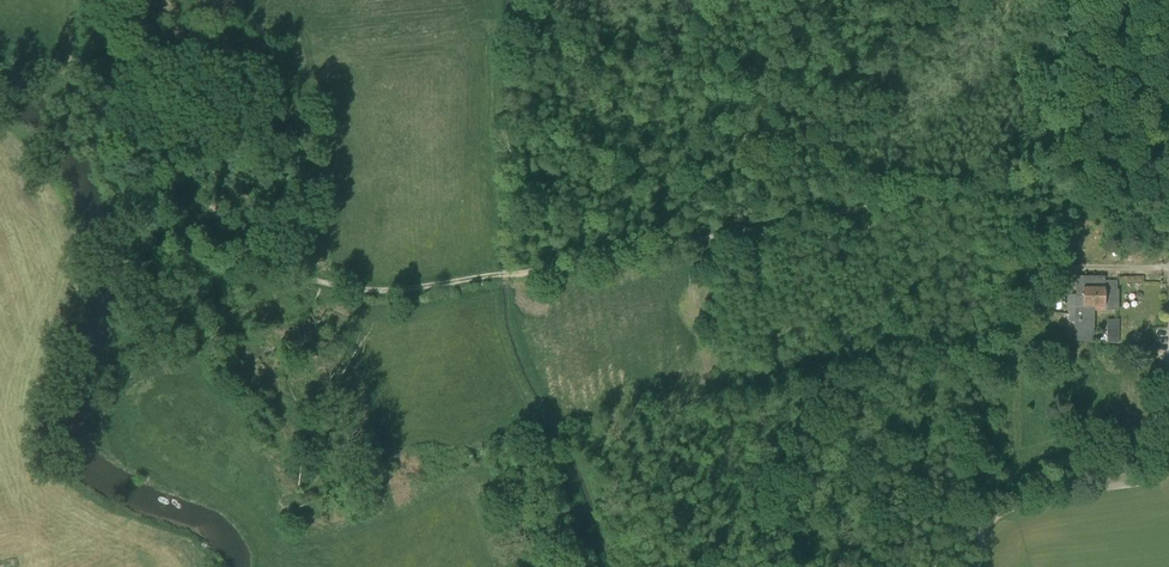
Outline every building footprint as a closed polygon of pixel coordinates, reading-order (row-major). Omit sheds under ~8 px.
[(1060,262),(1071,262),(1072,243),(1061,242),(1060,262)] [(1077,343),(1094,343),(1094,310),(1097,310),(1104,310),(1104,307),(1104,289),(1111,289),(1111,281),(1104,281),(1104,277),(1083,277),(1084,277),(1076,276),(1076,295),(1075,307),(1083,307),(1083,322),(1075,322),(1075,333),(1075,336),(1078,336),(1077,343)] [(1104,307),(1104,310),(1119,310),(1119,289),(1117,289),(1111,289),(1104,289),(1104,307)] [(1043,307),(1052,308),(1053,302),(1051,302),(1051,294),(1044,293),(1043,307)] [(1075,322),(1083,322),(1083,307),(1075,307),(1068,307),(1068,322),(1075,322)] [(1107,342),(1117,342),(1118,326),(1114,326),(1115,321),(1107,321),(1107,332),(1107,342)] [(301,333),(303,338),(315,333),(312,322),(299,326),(298,324),(288,327),(291,336),(301,333)] [(1053,359),(1053,362),(1073,362),(1072,355),(1072,352),(1054,352),(1053,348),(1045,349),(1045,359),(1053,359)] [(1113,451),(1115,457),(1132,453),(1128,435),(1116,437),(1118,446),(1112,448),(1113,451)] [(1102,453),(1106,472),(1118,469),(1115,457),(1113,451),(1102,453)]
